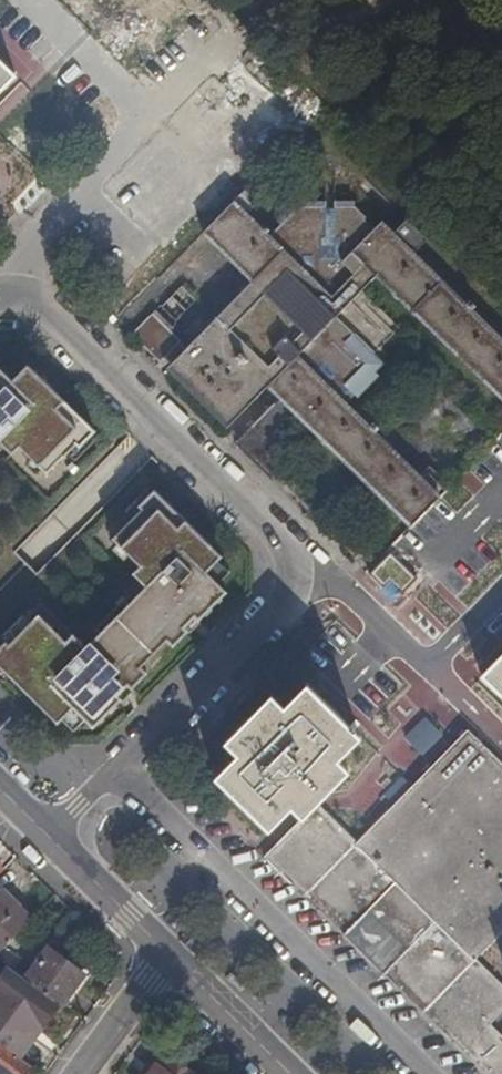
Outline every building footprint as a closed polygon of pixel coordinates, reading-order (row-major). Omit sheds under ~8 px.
[(13,76),(0,63),(0,89),(13,76)] [(415,253),(429,239),(408,219),(395,233),(383,221),(375,229),(356,210),(356,206),(299,207),(271,237),(234,201),(204,232),(253,281),(171,365),(232,424),(269,386),(412,526),(441,496),(347,403),(386,364),(338,317),(378,276),(501,397),(501,337),(415,253)] [(198,298),(183,284),(161,306),(175,320),(198,298)] [(131,334),(160,362),(180,341),(152,313),(131,334)] [(3,349),(0,352),(0,369),(11,358),(3,349)] [(7,435),(35,462),(64,432),(67,435),(83,419),(15,353),(11,358),(0,369),(0,442),(7,435)] [(223,554),(157,488),(141,504),(144,508),(115,537),(143,564),(136,571),(149,584),(135,598),(138,601),(106,634),(103,631),(89,645),(44,601),(29,616),(34,620),(12,642),(8,638),(0,646),(0,661),(60,720),(75,704),(95,724),(123,696),(119,691),(128,681),(133,686),(149,670),(228,589),(217,577),(208,569),(219,558),(223,554)] [(228,566),(219,558),(208,569),(217,577),(228,566)] [(483,675),(501,693),(501,656),(483,675)] [(123,696),(133,686),(128,681),(119,691),(123,696)] [(238,755),(215,777),(268,829),(313,783),(325,795),(330,800),(354,776),(348,771),(337,760),(360,737),(354,731),(360,724),(356,720),(349,727),(307,685),(284,708),(271,695),(225,742),(238,755)] [(424,756),(447,735),(430,716),(407,737),(424,756)] [(317,805),(277,846),(357,924),(395,885),(433,922),(395,961),(474,1038),(501,1010),(501,986),(474,960),(501,931),(501,767),(466,733),(357,845),(317,805)] [(23,932),(0,909),(0,956),(23,932)] [(43,958),(21,989),(54,1013),(77,982),(43,958)] [(2,974),(6,978),(12,970),(0,962),(0,973),(2,974)] [(21,989),(6,978),(2,974),(0,976),(0,1040),(30,1062),(62,1019),(54,1013),(21,989)] [(487,1052),(501,1067),(501,1037),(494,1046),(487,1052)] [(0,1050),(0,1073),(21,1073),(25,1069),(0,1050)] [(148,1073),(156,1073),(166,1060),(161,1057),(148,1073)] [(166,1060),(156,1073),(184,1073),(166,1060)]
